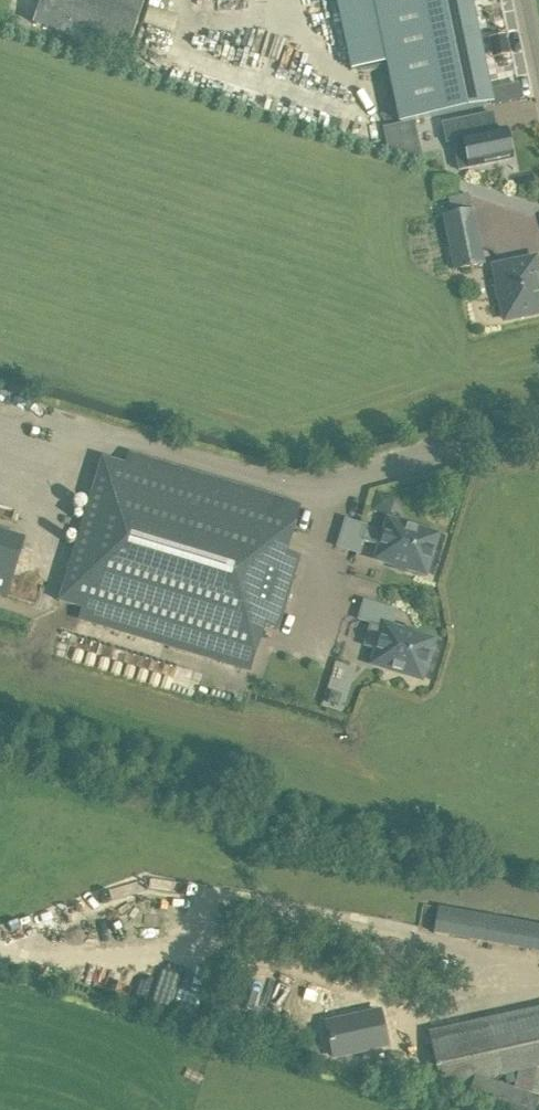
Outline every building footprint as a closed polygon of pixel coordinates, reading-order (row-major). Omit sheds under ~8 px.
[(142,0),(39,0),(31,24),(125,54),(142,0)] [(401,123),(401,124),(414,121),(486,106),(464,0),(375,0),(401,123)] [(517,84),(490,89),(494,104),(520,99),(517,84)] [(511,159),(505,129),(493,131),(490,116),(492,115),(492,113),(442,124),(446,143),(453,141),(459,170),(511,159)] [(401,123),(383,127),(388,153),(423,164),(414,121),(401,124),(401,123)] [(444,216),(455,270),(482,264),(472,211),(444,216)] [(504,320),(538,312),(538,280),(535,281),(530,259),(493,267),(504,320)] [(278,628),(299,557),(285,553),(298,507),(128,456),(126,465),(102,458),(59,601),(83,608),(79,622),(250,670),(263,624),(278,628)] [(376,559),(424,573),(436,536),(388,521),(384,533),(365,528),(365,526),(345,520),(337,547),(357,553),(361,540),(380,546),(376,559)] [(0,538),(0,594),(6,596),(22,544),(0,538)] [(420,678),(432,640),(390,628),(395,611),(364,601),(358,619),(371,623),(364,645),(377,649),(372,663),(420,678)] [(341,694),(330,691),(327,702),(338,705),(341,694)] [(538,952),(538,925),(438,907),(433,933),(538,952)] [(428,1033),(440,1089),(473,1082),(465,1107),(475,1109),(535,1109),(538,1097),(538,1096),(538,1092),(538,1008),(428,1033)] [(379,1010),(326,1022),(333,1057),(386,1045),(379,1010)]
